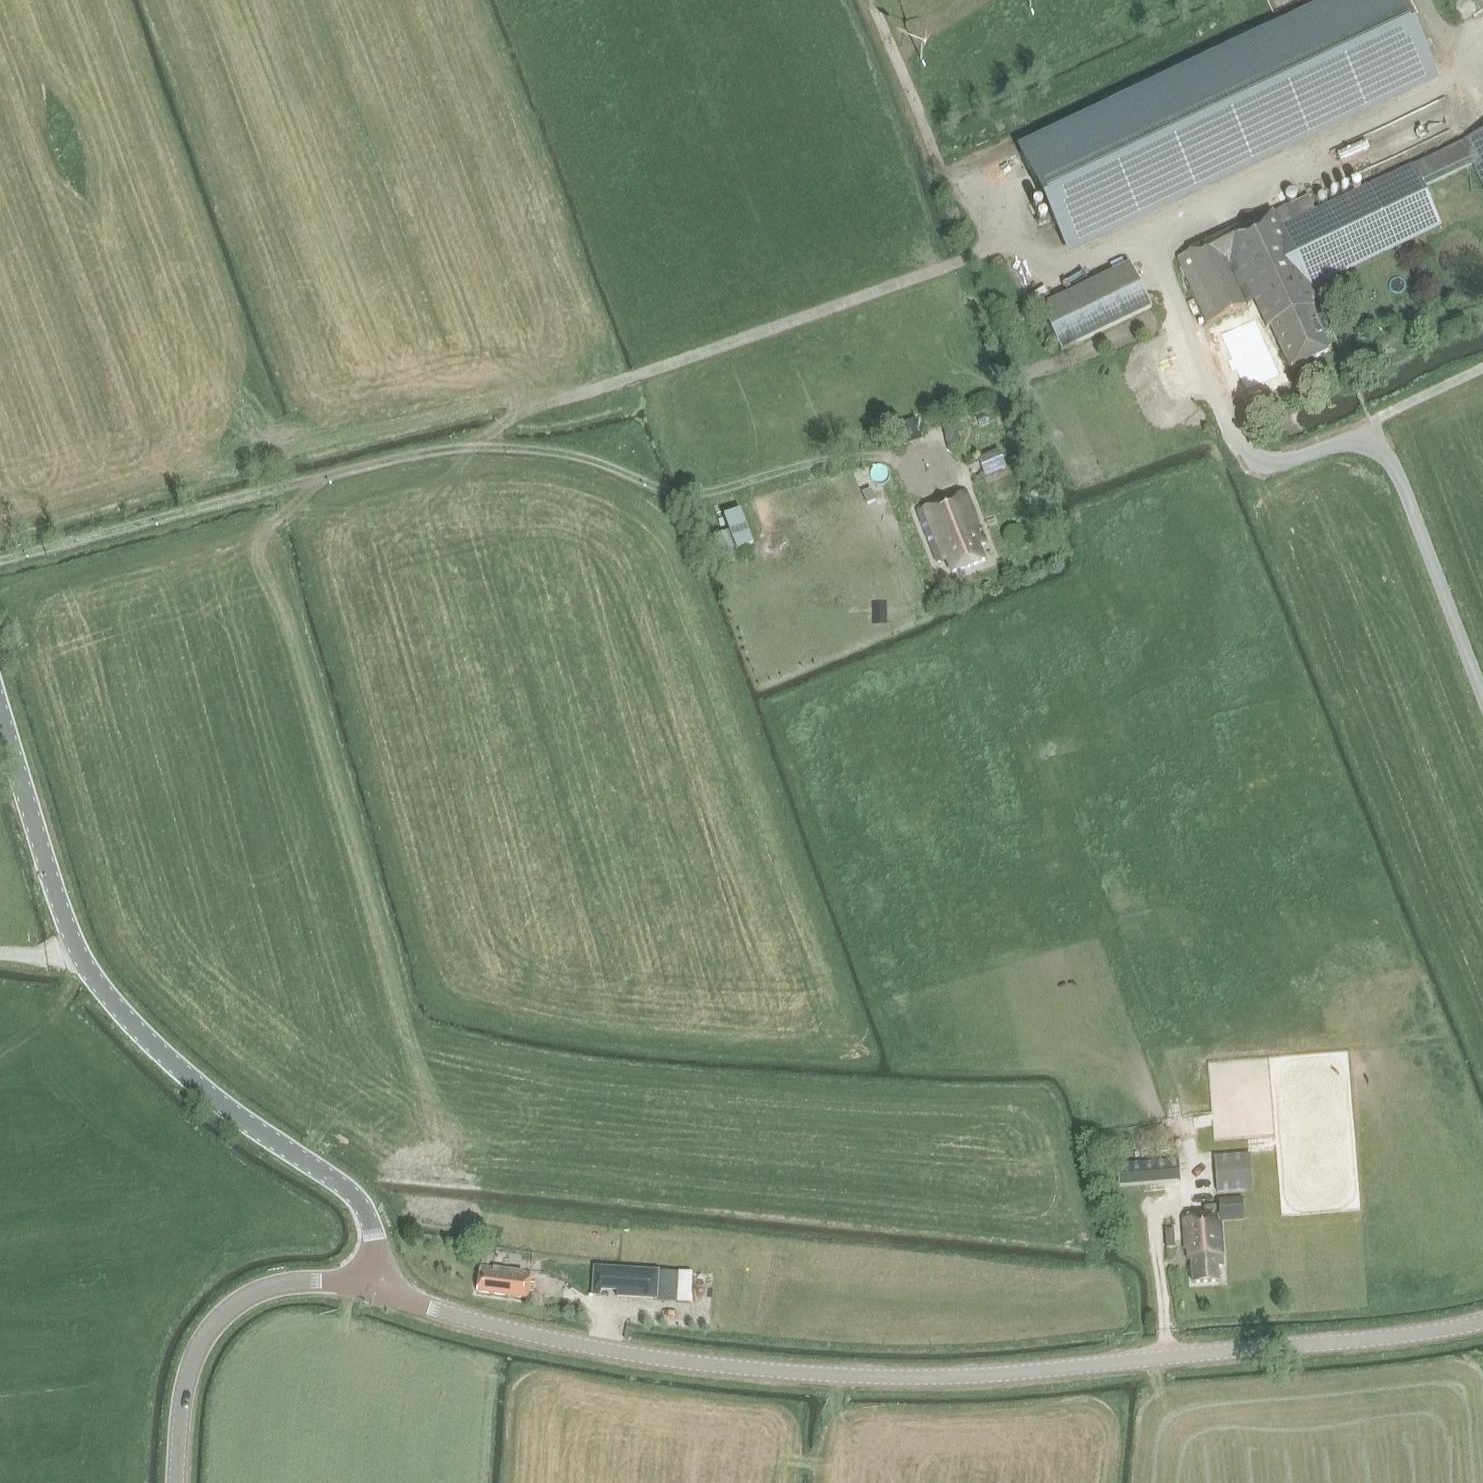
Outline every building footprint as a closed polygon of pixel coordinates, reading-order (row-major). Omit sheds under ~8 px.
[(1018,148),(1069,256),(1439,81),(1401,0),(1330,0),(1018,148)] [(1465,141),(1413,165),(1412,165),(1314,212),(1308,197),(1273,213),(1272,213),(1188,253),(1187,253),(1176,258),(1206,323),(1244,305),(1227,265),(1229,264),(1260,333),(1270,327),(1290,370),(1329,351),(1310,309),(1314,307),(1311,302),(1316,301),(1309,287),(1438,226),(1423,188),(1473,163),(1482,184),(1482,133),(1465,141)] [(1129,264),(1039,307),(1060,352),(1151,308),(1129,264)] [(1246,391),(1279,375),(1253,320),(1219,336),(1231,360),(1227,363),(1232,373),(1236,371),(1246,391)] [(1008,450),(986,453),(989,474),(1011,470),(1008,450)] [(979,547),(985,545),(965,493),(916,512),(937,564),(947,560),(953,575),(985,562),(979,547)] [(738,551),(730,531),(709,539),(717,559),(738,551)] [(1260,1152),(1222,1154),(1224,1192),(1261,1190),(1260,1152)] [(1153,1162),(1117,1165),(1119,1186),(1155,1183),(1153,1162)] [(1219,1222),(1244,1220),(1242,1199),(1217,1200),(1218,1216),(1182,1218),(1185,1250),(1186,1250),(1187,1261),(1190,1261),(1192,1284),(1218,1282),(1217,1267),(1223,1267),(1219,1222)] [(1174,1248),(1173,1229),(1164,1230),(1166,1249),(1174,1248)] [(567,1257),(565,1276),(579,1278),(581,1259),(567,1257)] [(656,1300),(656,1299),(677,1301),(678,1273),(592,1267),(590,1296),(599,1297),(600,1292),(616,1293),(615,1298),(656,1300)] [(527,1299),(531,1275),(480,1268),(477,1293),(527,1299)]
